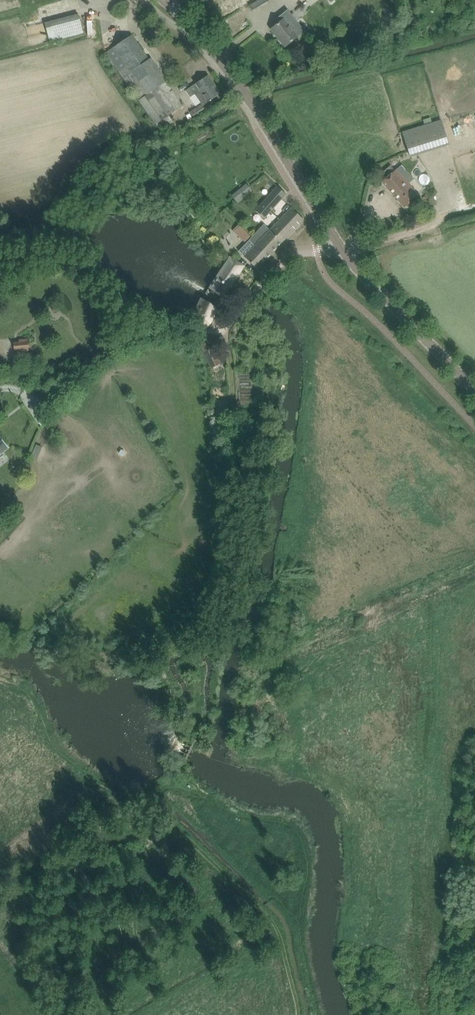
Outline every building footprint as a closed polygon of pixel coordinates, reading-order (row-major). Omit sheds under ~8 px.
[(249,5),(252,10),(270,0),(258,0),(249,5)] [(279,23),(271,29),(275,34),(285,46),(293,40),(297,37),(304,31),(287,11),(276,20),(279,23)] [(79,14),(45,23),(50,42),(84,33),(79,14)] [(123,40),(106,52),(160,130),(173,121),(169,115),(183,106),(166,82),(167,81),(151,58),(149,59),(132,35),(123,40)] [(190,88),(186,91),(190,98),(195,94),(202,104),(190,112),(195,119),(206,111),(203,106),(221,93),(208,75),(190,88)] [(441,120),(403,131),(410,156),(449,145),(441,120)] [(396,169),(382,181),(405,207),(418,195),(396,169)] [(247,184),(238,191),(243,197),(252,190),(247,184)] [(278,186),(256,210),(264,218),(265,218),(280,201),(286,194),(278,186)] [(426,204),(417,209),(419,215),(429,211),(426,204)] [(270,229),(255,246),(261,251),(261,250),(268,257),(288,236),(299,224),(304,219),(302,218),(292,207),(285,215),(275,224),(270,229)] [(240,224),(235,229),(245,240),(251,234),(240,224)] [(249,240),(238,251),(244,257),(257,269),(268,257),(261,250),(261,251),(255,246),(249,240)] [(220,272),(209,288),(223,297),(234,281),(244,265),(230,256),(220,272)] [(211,304),(216,293),(213,291),(208,303),(211,304)] [(198,307),(193,316),(208,325),(213,315),(214,315),(218,309),(211,304),(208,303),(203,300),(198,307)] [(19,342),(14,343),(14,345),(14,350),(20,349),(20,351),(29,351),(29,348),(31,346),(30,343),(28,341),(28,338),(19,339),(19,342)] [(209,339),(200,343),(212,367),(223,362),(218,351),(216,352),(209,339)] [(9,447),(0,435),(0,453),(9,447)]
